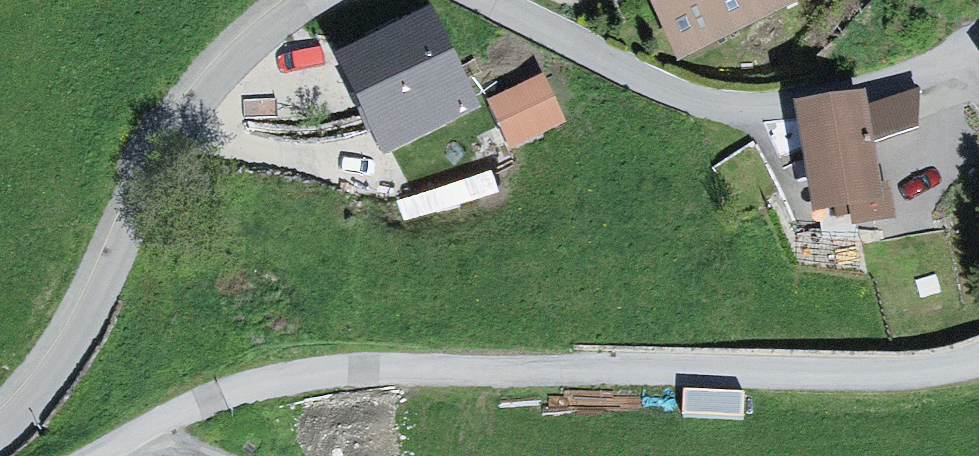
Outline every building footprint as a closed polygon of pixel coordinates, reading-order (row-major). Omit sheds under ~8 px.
[(696,79),(858,0),(657,0),(696,79)] [(433,29),(352,68),(392,151),(473,112),(433,29)] [(873,115),(808,123),(824,240),(888,232),(873,115)]
